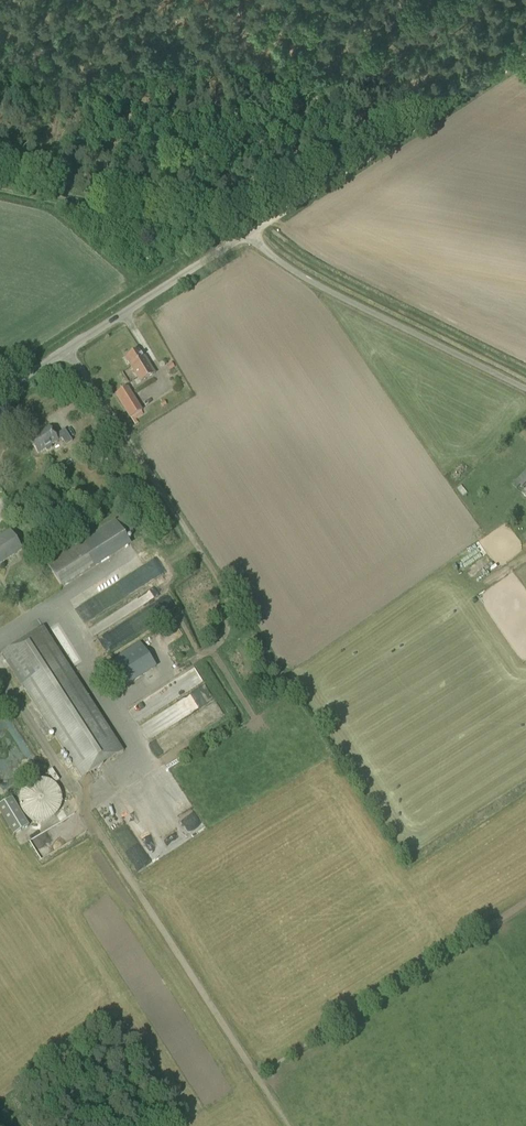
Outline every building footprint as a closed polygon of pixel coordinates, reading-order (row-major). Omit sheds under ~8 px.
[(138,331),(152,363),(158,361),(144,329),(138,331)] [(138,351),(125,358),(140,382),(154,373),(149,364),(144,357),(143,358),(138,351)] [(130,419),(143,411),(127,387),(115,394),(130,419)] [(54,436),(48,427),(29,440),(38,454),(45,449),(47,452),(52,448),(51,446),(61,439),(65,446),(72,441),(64,430),(54,436)] [(78,455),(89,448),(84,441),(73,448),(78,455)] [(525,483),(525,471),(516,481),(522,487),(525,483)] [(60,586),(128,542),(114,521),(47,565),(60,586)] [(9,532),(0,537),(0,564),(21,551),(9,532)] [(141,549),(147,546),(144,538),(137,541),(141,549)] [(145,570),(89,603),(88,601),(81,605),(78,606),(89,625),(123,606),(121,602),(153,583),(145,570)] [(107,653),(139,631),(131,618),(99,640),(107,653)] [(162,630),(171,644),(185,635),(176,621),(162,630)] [(81,779),(123,752),(43,627),(1,655),(81,779)] [(117,692),(155,667),(140,644),(102,668),(117,692)] [(197,668),(133,707),(142,724),(152,739),(163,733),(155,720),(168,713),(176,726),(217,701),(197,668)] [(3,780),(15,775),(11,764),(12,763),(2,740),(3,739),(0,731),(0,774),(3,780)] [(52,769),(47,772),(55,783),(59,780),(52,769)] [(39,821),(43,821),(47,820),(50,819),(53,817),(56,815),(58,812),(60,809),(61,805),(62,801),(61,798),(61,794),(59,791),(58,788),(55,785),(52,782),(49,781),(46,779),(42,779),(39,778),(35,779),(32,780),(29,782),(26,784),(23,787),(21,790),(20,793),(19,796),(19,800),(19,804),(20,807),(21,811),(23,814),(26,816),(29,818),(32,820),(36,821),(39,821)] [(103,808),(141,873),(154,865),(175,853),(156,821),(153,823),(133,790),(103,808)] [(12,798),(0,805),(0,814),(13,836),(29,826),(12,798)]
